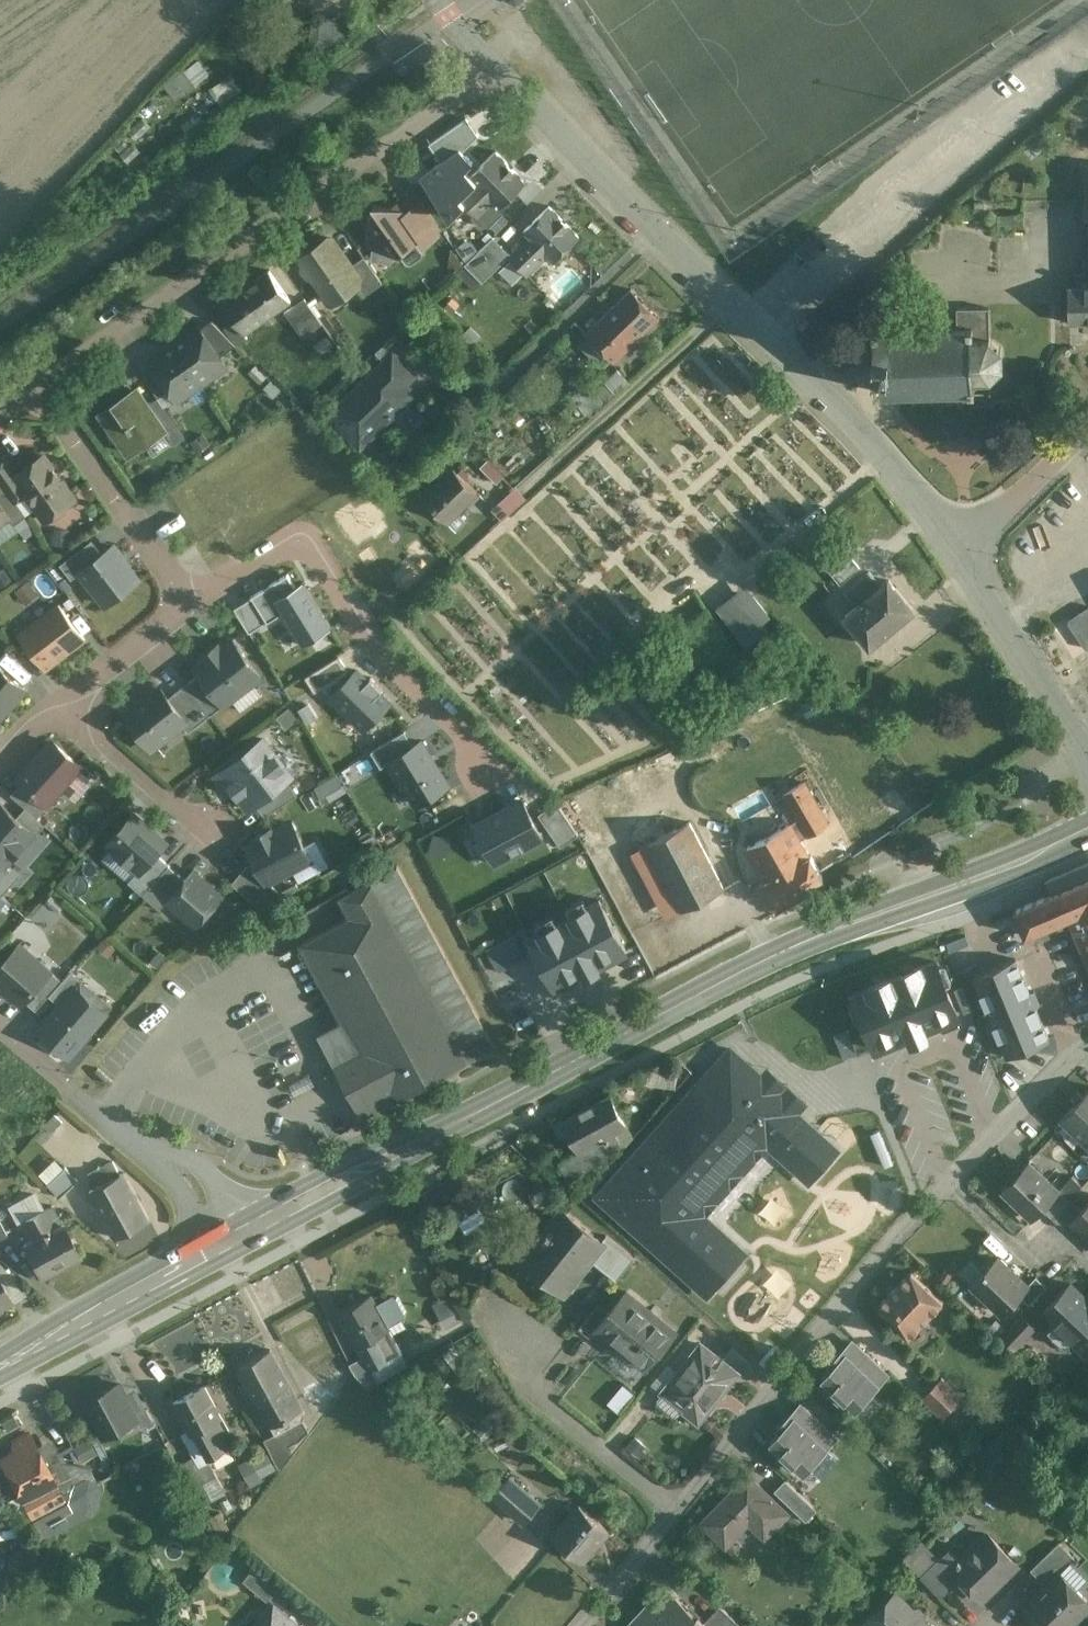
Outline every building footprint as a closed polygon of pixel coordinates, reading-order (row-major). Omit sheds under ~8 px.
[(195,66),(166,82),(173,95),(202,79),(195,66)] [(496,151),(471,176),(477,182),(460,198),(465,203),(478,217),(495,201),(501,207),(526,182),(496,151)] [(451,192),(445,198),(434,187),(434,188),(434,196),(449,211),(456,212),(465,203),(460,198),(459,200),(451,192)] [(444,234),(422,201),(407,211),(408,212),(424,235),(419,238),(425,247),(444,234)] [(495,201),(478,217),(487,226),(504,210),(501,207),(495,201)] [(408,212),(375,206),(374,211),(361,220),(370,233),(368,240),(373,246),(401,251),(408,261),(412,262),(420,256),(420,252),(414,242),(419,238),(424,235),(408,212)] [(549,207),(524,231),(530,237),(511,255),(509,257),(528,276),(548,256),(554,262),(579,237),(549,207)] [(1024,215),(998,215),(998,228),(1024,228),(1024,215)] [(352,265),(333,238),(328,237),(302,255),(301,260),(303,263),(302,271),(306,277),(313,278),(323,292),(328,293),(334,288),(340,289),(342,293),(347,294),(357,286),(360,284),(362,280),(352,265)] [(494,237),(465,265),(482,283),(509,257),(511,255),(494,237)] [(364,256),(352,265),(362,280),(360,284),(357,286),(364,296),(383,283),(364,256)] [(270,270),(223,302),(226,307),(235,319),(245,333),(291,301),(270,270)] [(1069,287),(1069,323),(1087,322),(1087,286),(1069,287)] [(632,291),(586,334),(614,363),(659,319),(632,291)] [(305,298),(285,312),(303,337),(323,323),(305,298)] [(235,319),(226,307),(219,312),(228,324),(235,319)] [(989,307),(957,308),(958,326),(875,329),(876,392),(974,389),(974,392),(992,391),(991,377),(1003,365),(1003,348),(990,337),(989,307)] [(228,324),(223,327),(237,345),(248,337),(245,333),(235,319),(228,324)] [(236,346),(212,321),(201,328),(202,329),(221,356),(236,346)] [(221,356),(202,329),(201,328),(200,326),(175,344),(203,384),(216,375),(217,369),(226,363),(221,356)] [(395,334),(376,352),(385,362),(393,354),(409,369),(419,359),(395,334)] [(175,344),(150,361),(151,363),(170,391),(175,398),(184,392),(190,393),(203,384),(175,344)] [(385,362),(330,415),(360,446),(414,395),(404,385),(411,378),(406,372),(409,369),(393,354),(385,362)] [(170,391),(151,363),(140,370),(159,398),(170,391)] [(629,384),(617,371),(604,383),(616,396),(629,384)] [(165,429),(137,388),(102,412),(130,453),(165,429)] [(176,423),(166,431),(173,442),(184,434),(176,423)] [(16,475),(15,475),(27,493),(44,518),(50,514),(57,515),(67,508),(68,501),(74,497),(44,455),(16,475)] [(6,460),(0,464),(0,478),(8,489),(16,501),(27,493),(15,475),(16,475),(6,460)] [(477,493),(454,468),(439,482),(463,507),(477,493)] [(463,507),(439,482),(424,497),(448,521),(463,507)] [(0,494),(0,501),(11,517),(10,517),(15,524),(26,516),(16,501),(8,489),(0,494)] [(10,517),(11,517),(0,501),(0,524),(10,517)] [(510,514),(498,501),(479,519),(491,532),(510,514)] [(80,572),(103,555),(93,540),(61,564),(72,578),(80,572)] [(103,555),(80,572),(105,604),(139,578),(114,546),(103,555)] [(833,557),(813,574),(821,584),(841,567),(833,557)] [(860,561),(825,589),(840,606),(852,596),(859,604),(881,586),(860,561)] [(288,574),(234,607),(249,633),(282,612),(303,645),(331,627),(302,581),(295,585),(288,574)] [(859,604),(846,616),(871,645),(913,610),(888,580),(881,586),(859,604)] [(768,615),(752,596),(729,615),(721,605),(718,607),(748,642),(766,627),(760,621),(768,615)] [(60,604),(21,634),(47,668),(86,638),(60,604)] [(1067,621),(1087,651),(1087,650),(1087,607),(1067,621)] [(208,659),(197,668),(201,673),(225,705),(261,678),(232,639),(222,648),(219,644),(204,655),(208,659)] [(344,654),(311,674),(318,688),(326,685),(371,732),(395,708),(381,696),(391,685),(380,675),(370,685),(359,674),(353,679),(347,672),(353,667),(344,654)] [(23,686),(0,665),(0,710),(23,686)] [(201,673),(187,684),(210,715),(225,705),(201,673)] [(189,731),(210,715),(187,684),(168,698),(186,720),(181,722),(189,731)] [(168,698),(161,689),(127,716),(150,748),(181,722),(186,720),(168,698)] [(402,729),(368,748),(376,762),(389,755),(415,802),(448,783),(421,734),(409,741),(402,729)] [(47,737),(13,775),(19,780),(42,801),(76,763),(47,737)] [(261,737),(214,769),(239,806),(251,798),(282,778),(286,775),(261,737)] [(325,801),(346,789),(337,772),(316,784),(325,801)] [(282,778),(251,798),(262,815),(293,794),(282,778)] [(42,801),(19,780),(9,792),(32,813),(42,801)] [(796,820),(746,849),(765,882),(777,903),(823,876),(801,839),(830,822),(806,780),(781,794),(796,820)] [(522,793),(470,824),(493,862),(545,831),(553,844),(570,834),(551,803),(534,813),(522,793)] [(0,805),(0,855),(8,862),(35,832),(2,803),(0,805)] [(101,841),(136,871),(153,852),(165,838),(130,807),(101,841)] [(689,822),(646,845),(681,911),(725,888),(689,822)] [(271,829),(255,838),(257,842),(248,847),(254,858),(267,882),(268,882),(311,859),(292,823),(273,833),(271,829)] [(127,881),(143,895),(169,865),(153,852),(136,871),(127,881)] [(267,882),(254,858),(232,883),(261,909),(284,897),(268,882),(267,882)] [(169,865),(143,895),(159,909),(168,899),(185,880),(169,865)] [(406,887),(301,943),(343,1021),(318,1035),(349,1092),(361,1095),(362,1095),(371,1110),(370,1111),(371,1112),(387,1104),(388,1104),(494,1047),(397,866),(396,867),(406,887)] [(222,897),(192,871),(185,880),(168,899),(197,925),(222,897)] [(1015,910),(1026,937),(1027,937),(1027,939),(1033,936),(1032,934),(1068,919),(1087,910),(1087,878),(1015,910)] [(601,887),(527,926),(557,985),(632,946),(601,887)] [(1068,919),(1077,940),(1087,966),(1087,910),(1068,919)] [(511,932),(486,945),(497,966),(522,953),(511,932)] [(0,959),(0,987),(18,1002),(24,995),(48,966),(16,940),(0,959)] [(1050,1040),(1017,958),(971,977),(1004,1059),(1050,1040)] [(937,961),(855,995),(878,1050),(960,1016),(937,961)] [(64,979),(48,966),(24,995),(39,1008),(49,996),(64,979)] [(111,1001),(72,969),(64,979),(49,996),(59,1004),(45,1021),(74,1045),(111,1001)] [(730,1043),(593,1197),(621,1222),(708,1299),(749,1252),(708,1215),(767,1148),(809,1185),(842,1149),(801,1113),(810,1103),(796,1090),(780,1077),(767,1065),(762,1071),(730,1043)] [(1062,1118),(1084,1140),(1087,1136),(1087,1091),(1062,1118)] [(611,1094),(563,1120),(579,1151),(559,1162),(569,1179),(600,1162),(598,1159),(622,1145),(615,1132),(628,1125),(611,1094)] [(55,1114),(44,1125),(51,1133),(63,1122),(55,1114)] [(114,1161),(102,1168),(101,1167),(99,1168),(99,1169),(88,1176),(95,1189),(121,1175),(114,1161)] [(1058,1191),(1029,1163),(1003,1190),(1033,1219),(1043,1209),(1059,1192),(1058,1191)] [(65,1167),(47,1185),(59,1198),(78,1181),(65,1167)] [(95,1189),(90,1192),(115,1238),(150,1219),(125,1173),(121,1175),(95,1189)] [(1072,1176),(1060,1190),(1070,1199),(1082,1186),(1072,1176)] [(1059,1192),(1043,1209),(1052,1218),(1070,1199),(1060,1190),(1058,1191),(1059,1192)] [(32,1192),(12,1203),(22,1221),(42,1210),(32,1192)] [(463,1195),(449,1204),(457,1216),(471,1208),(463,1195)] [(1070,1199),(1052,1218),(1064,1229),(1073,1220),(1081,1210),(1070,1199)] [(1081,1210),(1073,1220),(1087,1235),(1087,1204),(1081,1210)] [(62,1225),(52,1207),(44,1211),(53,1230),(62,1225)] [(42,1210),(22,1221),(32,1241),(24,1246),(41,1278),(79,1257),(62,1225),(53,1230),(44,1211),(43,1210),(42,1210)] [(564,1210),(526,1259),(553,1280),(549,1285),(561,1294),(590,1259),(603,1241),(602,1241),(564,1210)] [(635,1258),(606,1235),(602,1241),(603,1241),(590,1259),(617,1281),(635,1258)] [(997,1257),(972,1285),(1003,1314),(1021,1295),(1029,1287),(1028,1286),(997,1257)] [(10,1269),(0,1275),(0,1278),(13,1302),(25,1296),(10,1269)] [(943,1303),(911,1272),(877,1307),(910,1338),(943,1303)] [(1036,1277),(1028,1286),(1029,1287),(1021,1295),(1030,1304),(1047,1287),(1036,1277)] [(13,1302),(0,1278),(0,1310),(13,1302)] [(1070,1286),(1072,1284),(1071,1284),(1044,1312),(1075,1342),(1087,1328),(1087,1300),(1084,1296),(1082,1298),(1070,1286)] [(677,1333),(626,1291),(608,1313),(595,1329),(596,1330),(646,1370),(677,1333)] [(434,1301),(446,1325),(463,1317),(452,1293),(434,1301)] [(371,1296),(340,1313),(358,1346),(359,1346),(364,1357),(371,1369),(372,1368),(402,1352),(388,1327),(376,1304),(371,1296)] [(391,1296),(376,1304),(388,1327),(403,1319),(405,1313),(396,1298),(391,1296)] [(598,1304),(579,1328),(590,1337),(596,1330),(595,1329),(608,1313),(598,1304)] [(1022,1316),(1001,1338),(1014,1350),(1035,1328),(1022,1316)] [(1075,1342),(1087,1354),(1087,1353),(1087,1328),(1075,1342)] [(723,1360),(702,1343),(679,1372),(663,1393),(658,1399),(659,1400),(667,1391),(686,1406),(684,1409),(699,1421),(737,1373),(738,1372),(723,1360)] [(877,1363),(856,1343),(841,1359),(838,1356),(829,1365),(833,1368),(823,1379),(833,1388),(830,1391),(842,1403),(845,1400),(855,1410),(880,1384),(868,1373),(877,1363)] [(753,1363),(733,1347),(723,1360),(738,1372),(737,1373),(742,1377),(753,1363)] [(271,1350),(239,1367),(247,1382),(242,1388),(245,1394),(253,1392),(258,1402),(259,1401),(276,1434),(277,1435),(304,1420),(305,1414),(271,1350)] [(371,1369),(364,1357),(350,1364),(356,1375),(370,1388),(380,1382),(372,1368),(371,1369)] [(679,1372),(667,1363),(651,1384),(663,1393),(679,1372)] [(942,1378),(922,1398),(943,1419),(963,1399),(942,1378)] [(103,1390),(90,1396),(92,1399),(85,1402),(104,1437),(137,1419),(138,1419),(136,1415),(119,1384),(104,1392),(103,1390)] [(205,1386),(174,1402),(192,1435),(197,1432),(210,1455),(229,1445),(217,1422),(222,1419),(205,1386)] [(805,1406),(789,1423),(786,1419),(777,1428),(781,1431),(771,1442),(781,1452),(778,1455),(790,1467),(793,1464),(803,1473),(827,1448),(816,1437),(826,1427),(805,1406)] [(147,1409),(136,1415),(138,1419),(137,1419),(141,1427),(154,1420),(147,1409)] [(277,1435),(276,1434),(264,1440),(279,1468),(293,1452),(289,1446),(300,1441),(310,1431),(304,1420),(277,1435)] [(30,1433),(13,1442),(17,1450),(0,1459),(0,1460),(21,1500),(54,1482),(55,1482),(44,1460),(30,1433)] [(89,1439),(74,1447),(82,1462),(96,1454),(89,1439)] [(74,1488),(56,1453),(44,1460),(55,1482),(54,1482),(61,1495),(62,1495),(74,1488)] [(194,1457),(180,1465),(196,1493),(206,1487),(203,1483),(216,1476),(209,1463),(200,1468),(194,1457)] [(748,1475),(701,1523),(726,1547),(756,1515),(772,1531),(788,1514),(748,1475)] [(511,1477),(494,1496),(505,1505),(521,1487),(511,1477)] [(808,1502),(785,1480),(775,1491),(798,1514),(808,1502)] [(54,1482),(21,1500),(31,1517),(64,1500),(62,1495),(61,1495),(54,1482)] [(540,1503),(521,1487),(505,1505),(524,1522),(540,1503)] [(817,1510),(808,1502),(798,1514),(806,1521),(817,1510)] [(609,1530),(580,1505),(554,1535),(583,1560),(609,1530)] [(1017,1565),(988,1535),(985,1537),(978,1536),(972,1542),(973,1549),(962,1560),(953,1569),(961,1578),(982,1599),(1017,1565)] [(1075,1558),(1059,1542),(1030,1570),(1046,1585),(1059,1572),(1060,1572),(1075,1558)] [(954,1553),(946,1560),(941,1555),(920,1576),(941,1598),(961,1578),(953,1569),(962,1560),(954,1553)] [(279,1588),(255,1567),(244,1580),(268,1600),(279,1588)] [(1023,1607),(1042,1625),(1070,1625),(1075,1621),(1075,1612),(1087,1599),(1060,1572),(1059,1572),(1046,1585),(1023,1607)] [(632,1624),(634,1625),(707,1625),(704,1623),(667,1589),(632,1624)] [(897,1593),(865,1624),(867,1625),(928,1625),(922,1620),(923,1613),(918,1609),(912,1609),(897,1593)] [(274,1603),(255,1625),(301,1625),(274,1603)] [(719,1606),(704,1623),(707,1625),(741,1625),(719,1606)]
